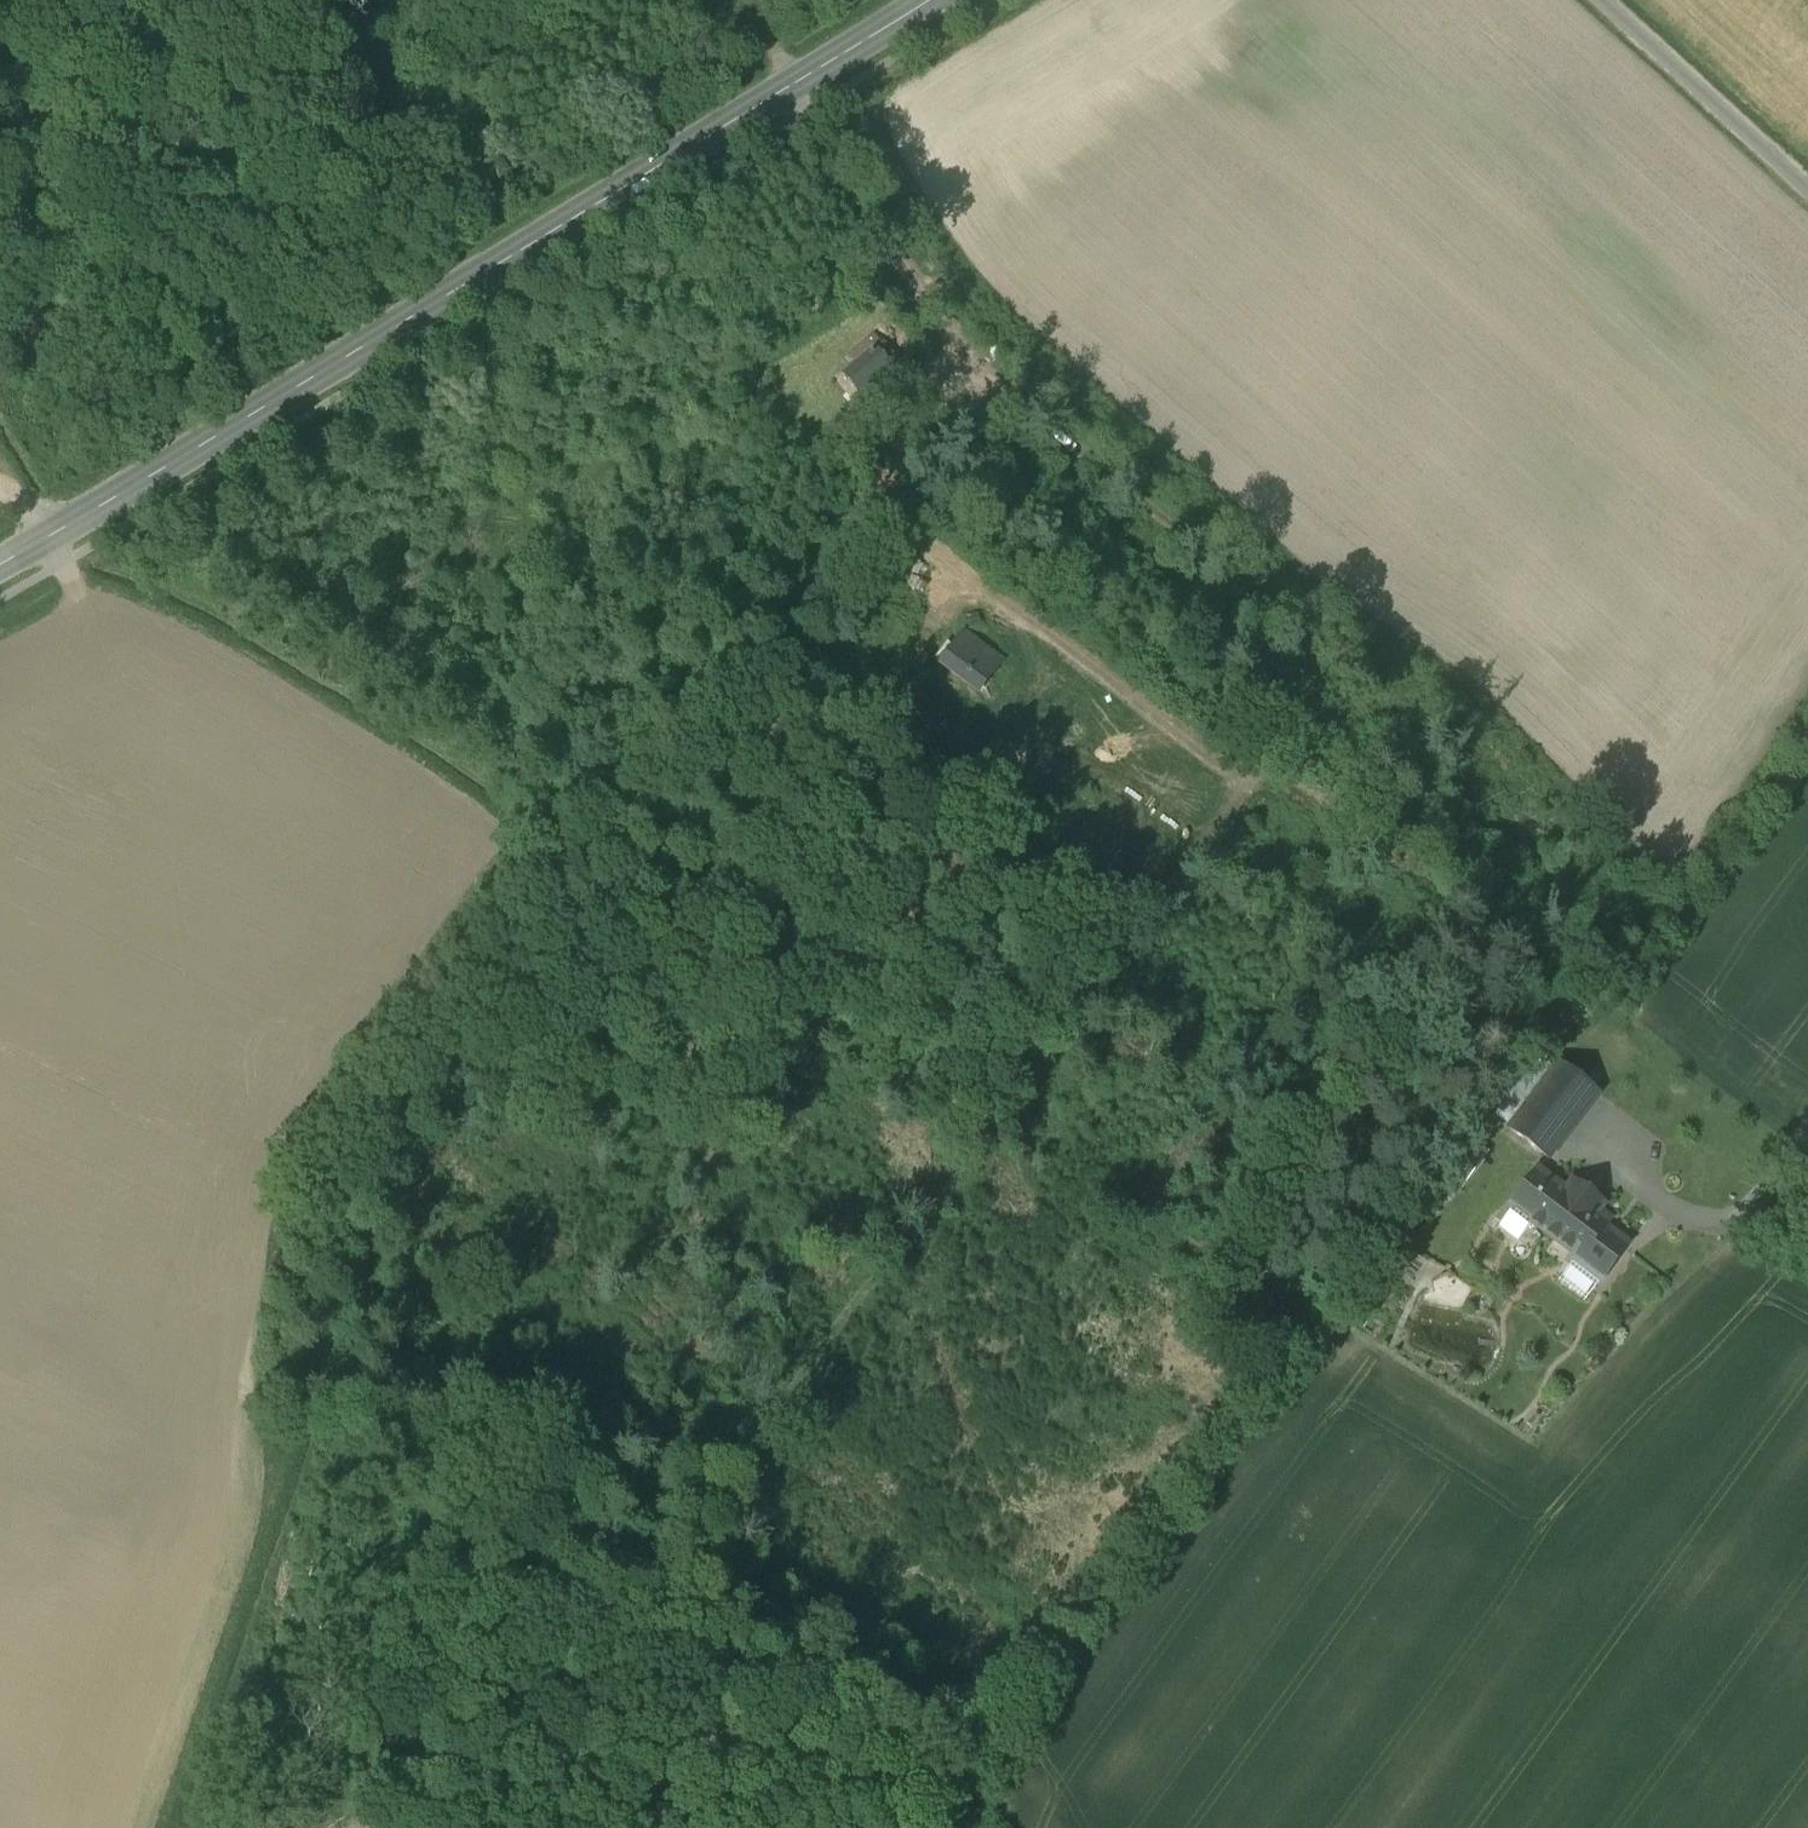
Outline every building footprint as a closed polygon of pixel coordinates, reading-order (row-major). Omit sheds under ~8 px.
[(875,348),(843,374),(859,394),(892,367),(875,348)] [(944,664),(942,666),(979,693),(1002,663),(965,635),(954,649),(949,645),(938,660),(944,664)] [(1493,1117),(1510,1130),(1558,1067),(1542,1054),(1493,1117)] [(1598,1095),(1559,1066),(1558,1067),(1510,1130),(1510,1131),(1549,1160),(1598,1095)] [(1566,1194),(1538,1172),(1511,1207),(1514,1209),(1533,1224),(1579,1258),(1576,1262),(1577,1263),(1578,1269),(1594,1282),(1602,1282),(1628,1247),(1604,1230),(1611,1222),(1598,1212),(1603,1206),(1574,1183),(1566,1194)] [(1521,1239),(1533,1224),(1514,1209),(1502,1225),(1521,1239)]
